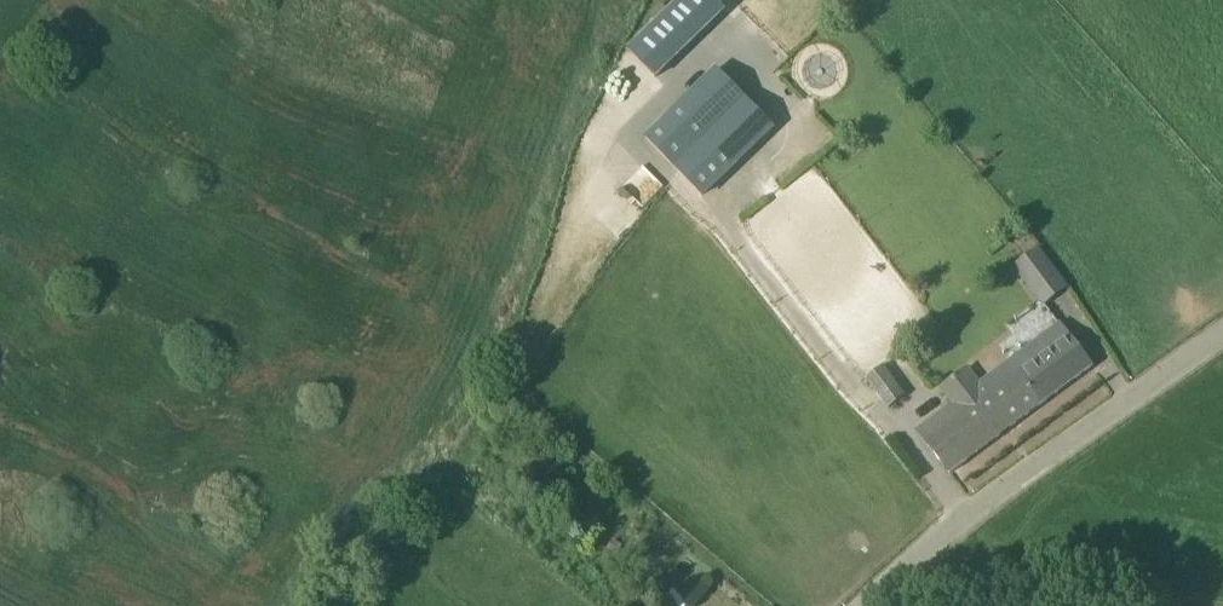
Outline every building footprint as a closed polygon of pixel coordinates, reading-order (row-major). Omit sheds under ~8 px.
[(629,50),(657,79),(671,66),(726,12),(715,0),(680,0),(629,50)] [(677,168),(704,196),(773,128),(746,101),(677,168)] [(1027,282),(1050,265),(1040,250),(1016,268),(1027,282)] [(951,474),(1038,408),(1092,367),(1061,324),(1054,329),(1023,352),(1025,354),(1008,367),(981,388),(967,369),(941,389),(955,408),(920,434),(951,474)] [(883,366),(866,379),(883,400),(899,387),(883,366)] [(690,604),(674,589),(666,598),(671,602),(667,605),(688,605),(690,604)]
